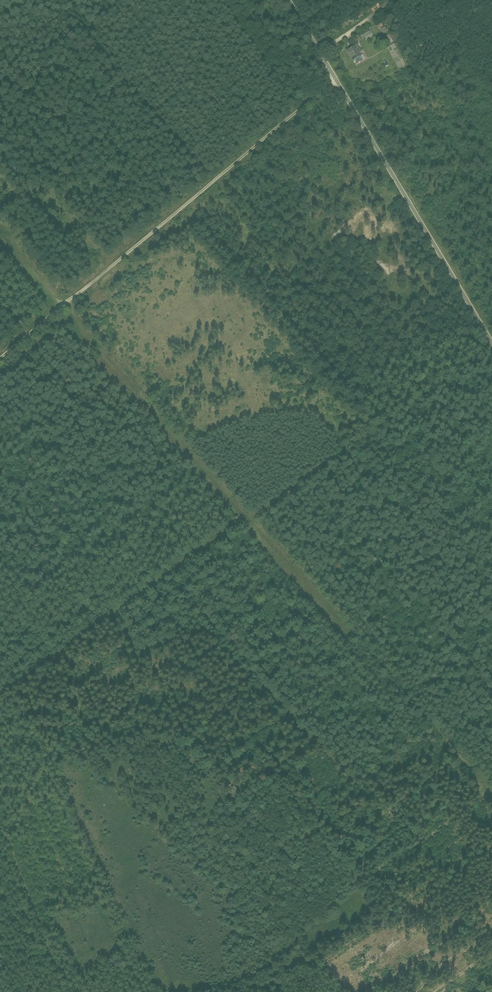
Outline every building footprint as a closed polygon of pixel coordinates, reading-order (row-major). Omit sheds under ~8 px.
[(368,30),(360,33),(363,40),(370,36),(368,30)] [(386,36),(390,43),(394,41),(390,34),(386,36)] [(359,41),(346,48),(352,60),(364,52),(359,41)] [(393,56),(400,67),(406,64),(403,60),(402,61),(400,57),(401,56),(399,52),(393,56)]
